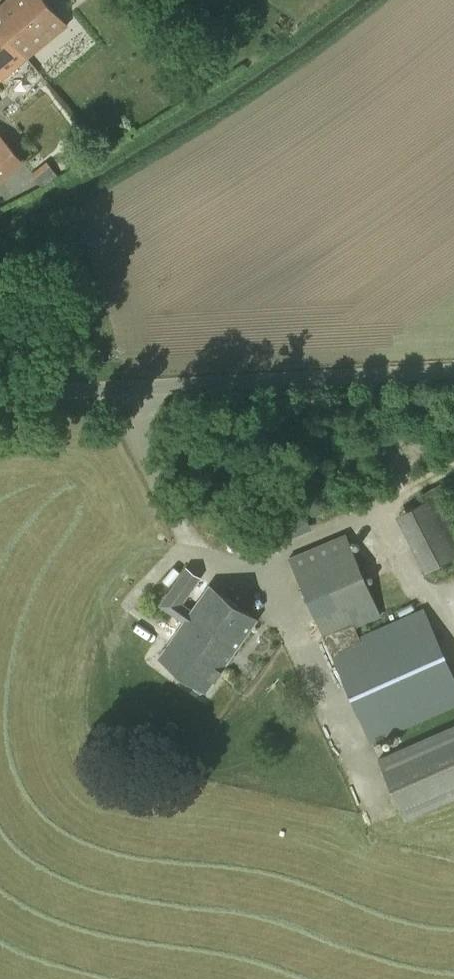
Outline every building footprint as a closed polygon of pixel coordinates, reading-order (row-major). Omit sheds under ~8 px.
[(0,6),(0,25),(27,58),(68,24),(48,0),(7,0),(0,6)] [(0,25),(0,80),(27,58),(0,25)] [(0,134),(0,182),(24,162),(0,134)] [(46,161),(31,173),(43,188),(58,175),(46,161)] [(234,529),(246,557),(312,528),(307,517),(323,510),(308,477),(295,483),(302,499),(234,529)] [(426,499),(396,515),(425,571),(453,556),(453,510),(440,483),(423,492),(426,499)] [(372,744),(453,706),(453,673),(424,607),(359,636),(355,628),(382,617),(346,533),(288,557),(372,744)] [(186,565),(167,593),(197,614),(193,620),(224,641),(213,657),(225,665),(257,618),(209,584),(193,608),(184,603),(202,576),(186,565)] [(197,614),(167,593),(159,605),(183,623),(159,658),(206,692),(225,665),(213,657),(224,641),(193,620),(197,614)] [(403,815),(453,792),(453,729),(380,762),(403,815)]
